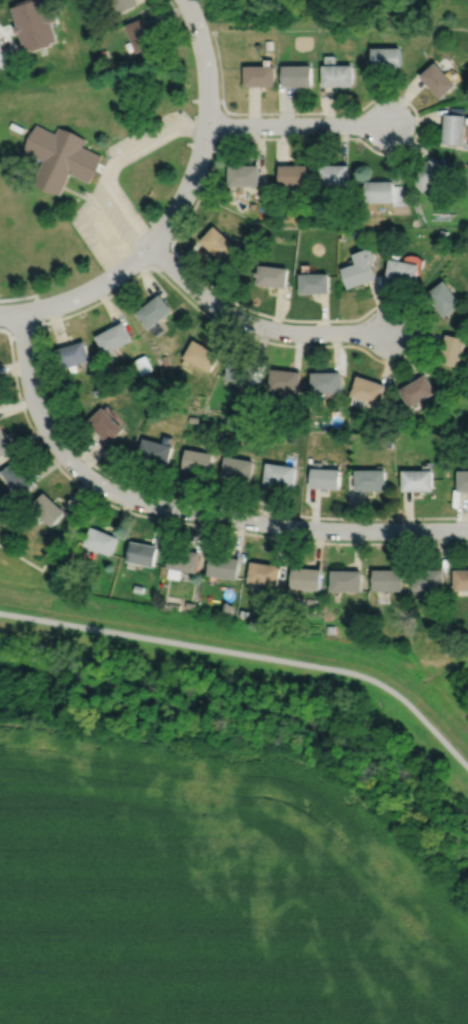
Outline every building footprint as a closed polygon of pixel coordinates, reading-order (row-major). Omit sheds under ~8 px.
[(19,1),(20,3),(14,5),(19,24),(15,25),(17,32),(21,30),(27,49),(33,47),(34,49),(54,43),(53,41),(59,39),(54,20),(57,19),(55,13),(52,14),(48,0),(22,0),(19,1)] [(122,12),(138,3),(136,0),(116,0),(122,12)] [(128,22),(133,37),(131,38),(136,51),(154,44),(143,16),(128,22)] [(264,40),(265,49),(272,49),(271,40),(264,40)] [(372,46),(373,66),(402,66),(401,45),(372,46)] [(420,74),(441,97),(457,83),(436,60),(420,74)] [(323,64),(323,85),(354,84),(354,63),(323,64)] [(244,64),(244,85),(275,85),(275,64),(244,64)] [(282,64),(283,85),(312,85),(312,64),(282,64)] [(450,113),(451,106),(465,107),(464,114),(450,113)] [(446,113),(444,142),(466,144),(467,114),(464,114),(450,113),(446,113)] [(11,126),(23,132),(25,127),(13,121),(11,126)] [(38,123),(25,150),(44,159),(34,181),(61,194),(71,173),(90,182),(99,169),(103,155),(84,145),(87,138),(75,130),(60,125),(57,132),(38,123)] [(411,175),(425,191),(449,171),(435,155),(411,175)] [(229,164),(229,185),(259,185),(259,164),(229,164)] [(279,164),(279,185),(307,185),(307,164),(279,164)] [(319,164),(319,185),(349,185),(349,164),(319,164)] [(366,181),(366,201),(393,200),(396,200),(396,185),(395,180),(366,181)] [(396,185),(403,185),(408,204),(393,205),(393,200),(396,200),(396,185)] [(214,225),(200,240),(222,261),(236,246),(214,225)] [(440,229),(439,236),(446,238),(447,231),(440,229)] [(246,233),(241,240),(248,246),(254,239),(246,233)] [(342,268),(348,288),(376,279),(370,260),(376,258),(372,247),(353,253),(357,263),(342,268)] [(391,258),(387,279),(416,285),(420,264),(398,260),(400,253),(392,252),(391,258)] [(259,264),(258,272),(256,271),(255,276),(258,276),(257,284),(286,288),(288,268),(259,264)] [(300,273),(300,293),(329,293),(329,273),(300,273)] [(428,293),(446,317),(463,304),(446,280),(428,293)] [(135,313),(148,329),(172,311),(159,294),(135,313)] [(106,353),(131,341),(122,322),(97,335),(106,353)] [(440,362),(460,367),(467,339),(448,334),(440,362)] [(193,340),(183,358),(210,372),(220,355),(193,340)] [(57,350),(64,370),(70,368),(72,373),(78,371),(77,366),(93,361),(87,341),(57,350)] [(132,361),(139,375),(152,369),(145,355),(132,361)] [(231,359),(225,378),(252,387),(258,368),(231,359)] [(271,369),(269,390),(299,393),(301,372),(271,369)] [(312,373),(312,393),(342,393),(342,372),(312,373)] [(411,408),(438,393),(427,374),(401,389),(411,408)] [(358,376),(351,396),(353,396),(350,404),(365,408),(367,401),(380,405),(387,385),(358,376)] [(168,388),(175,392),(177,387),(171,383),(168,388)] [(245,408),(244,417),(251,418),(253,409),(245,408)] [(102,409),(87,423),(107,444),(122,430),(102,409)] [(13,452),(0,424),(0,458),(13,452)] [(142,438),(141,443),(138,442),(136,449),(139,450),(136,458),(166,467),(172,447),(142,438)] [(445,445),(446,453),(455,453),(455,445),(445,445)] [(185,449),(181,469),(209,474),(212,454),(185,449)] [(224,457),(221,476),(250,481),(254,462),(224,457)] [(4,472),(21,494),(37,481),(34,476),(32,477),(19,460),(4,472)] [(312,469),(311,488),(340,490),(341,470),(320,469),(321,462),(313,462),(313,469),(312,469)] [(266,463),(264,484),(294,488),(296,468),(266,463)] [(356,471),(356,491),(386,491),(386,470),(356,471)] [(403,471),(403,492),(434,491),(434,471),(403,471)] [(459,492),(467,492),(467,471),(459,471),(459,492)] [(32,504),(53,524),(67,509),(45,489),(32,504)] [(93,524),(86,542),(113,553),(121,535),(93,524)] [(130,539),(126,559),(128,560),(127,566),(140,568),(142,562),(153,565),(157,544),(130,539)] [(170,545),(166,566),(169,566),(167,577),(179,579),(181,568),(196,571),(200,550),(170,545)] [(211,552),(207,573),(236,578),(240,557),(211,552)] [(251,559),(248,580),(278,584),(281,564),(251,559)] [(293,565),(292,586),(320,588),(322,568),(293,565)] [(414,568),(415,589),(445,588),(445,567),(414,568)] [(332,568),(332,589),(362,589),(363,569),(332,568)] [(374,568),(374,589),(403,589),(403,568),(374,568)] [(456,588),(467,588),(467,568),(456,568),(456,588)] [(134,584),(133,591),(142,592),(143,585),(134,584)] [(223,603),(221,614),(230,615),(232,605),(227,600),(223,603)] [(168,602),(167,608),(178,610),(179,603),(168,602)] [(239,608),(238,615),(246,616),(247,610),(239,608)] [(327,625),(327,633),(335,632),(335,625),(327,625)]
